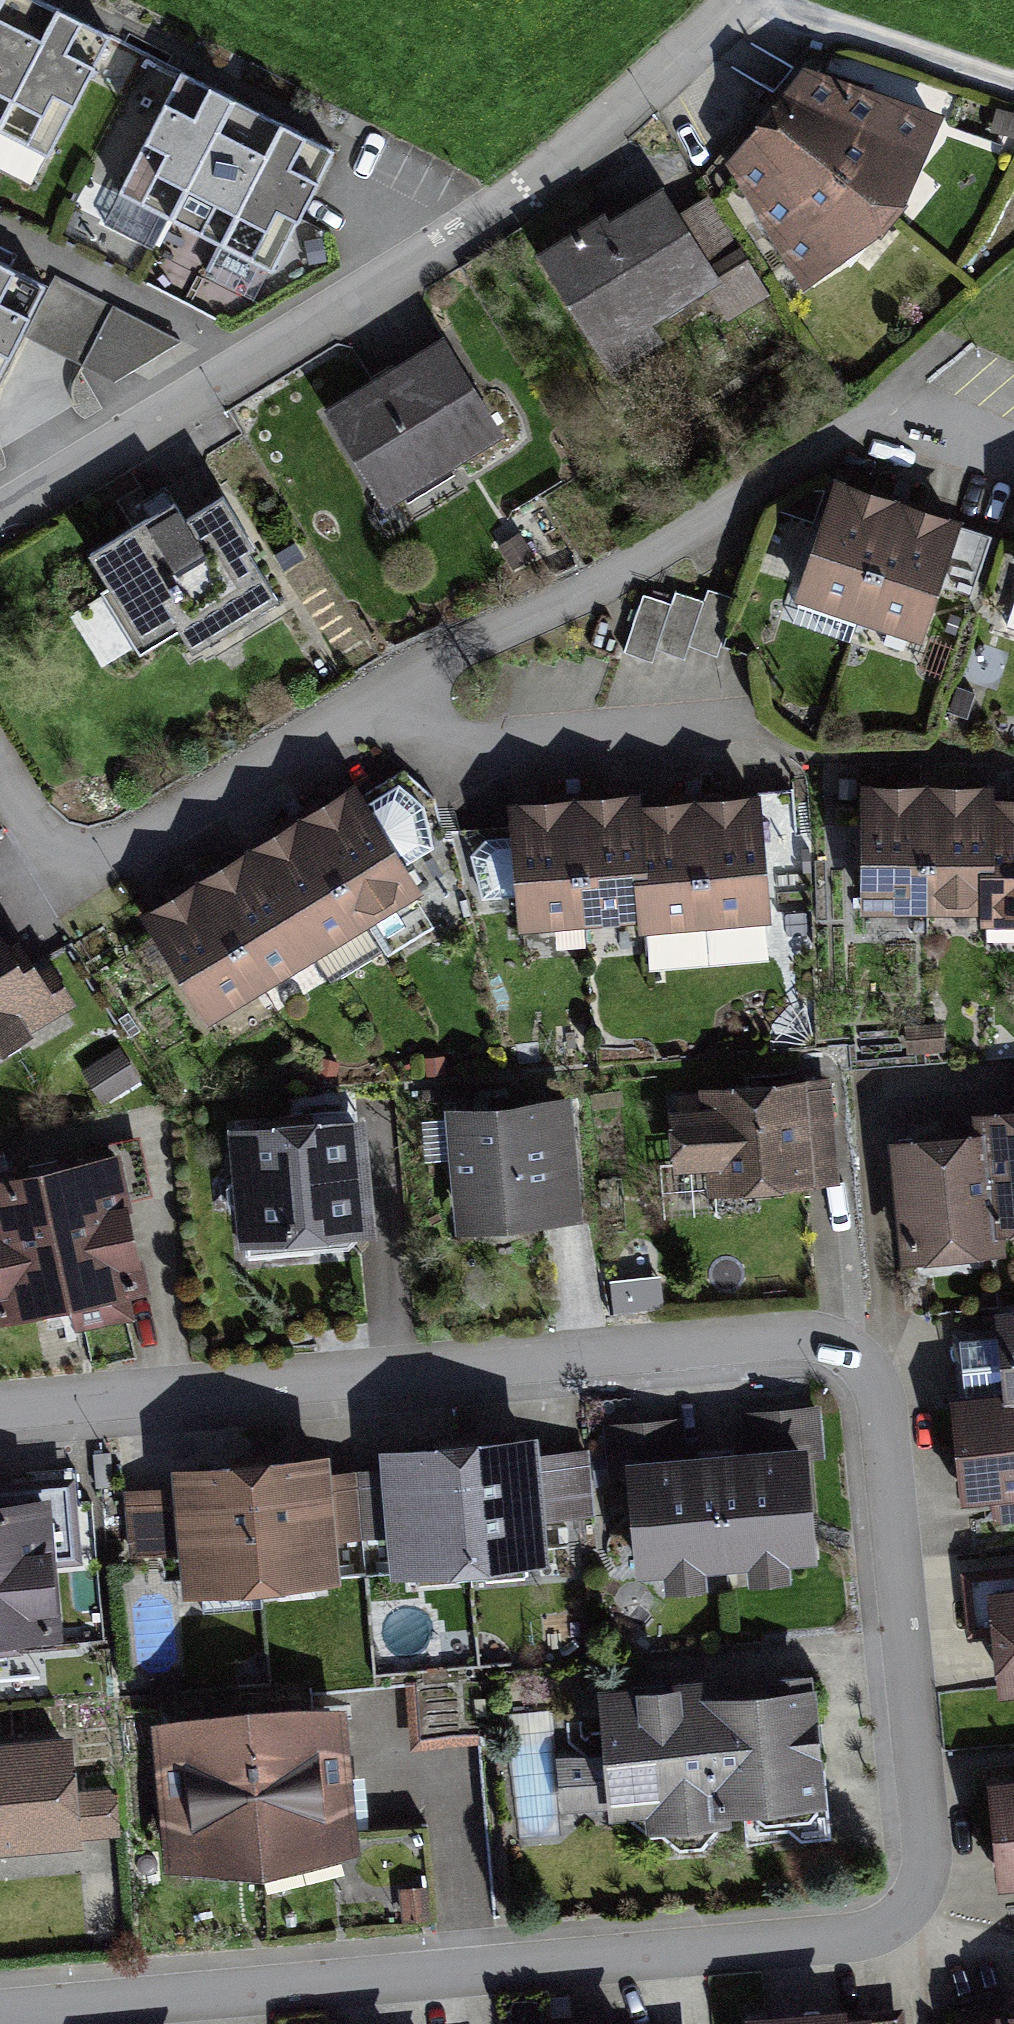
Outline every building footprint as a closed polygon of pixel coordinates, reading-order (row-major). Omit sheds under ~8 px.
[(42,149),(102,27),(67,10),(47,0),(0,0),(0,129),(42,149)] [(728,161),(808,279),(934,112),(803,62),(783,89),(760,118),(728,161)] [(121,193),(265,265),(324,146),(293,130),(254,111),(213,91),(181,75),(121,193)] [(536,271),(589,350),(718,264),(665,185),(631,207),(536,271)] [(175,332),(55,276),(25,333),(106,377),(175,332)] [(32,300),(7,288),(0,285),(0,368),(32,300)] [(324,402),(381,494),(496,424),(439,332),(383,367),(324,402)] [(831,466),(792,581),(920,624),(958,510),(923,498),(863,478),(831,466)] [(154,505),(95,544),(152,630),(178,613),(200,646),(291,586),(224,486),(196,505),(183,486),(154,505)] [(644,593),(624,651),(654,661),(658,649),(686,658),(690,647),(717,656),(737,598),(708,588),(704,602),(675,592),(672,602),(644,593)] [(866,896),(977,896),(977,924),(1013,924),(1013,792),(997,792),(997,774),(958,774),(903,774),(865,774),(866,896)] [(518,788),(529,915),(638,906),(639,917),(771,907),(761,787),(725,790),(680,794),(646,797),(644,777),(607,781),(556,785),(518,788)] [(151,902),(214,1008),(420,886),(357,781),(312,807),(260,838),(206,870),(151,902)] [(59,1009),(2,914),(0,915),(0,1044),(59,1009)] [(700,1080),(707,1182),(827,1174),(820,1073),(700,1080)] [(440,1103),(450,1222),(585,1212),(575,1092),(440,1103)] [(903,1252),(1009,1245),(1008,1221),(1013,1221),(1013,1097),(976,1099),(977,1121),(895,1126),(903,1252)] [(231,1116),(239,1225),(369,1216),(362,1107),(231,1116)] [(72,1307),(78,1330),(135,1318),(130,1296),(153,1291),(121,1149),(0,1176),(0,1323),(72,1307)] [(961,1488),(1013,1482),(1013,1305),(988,1308),(992,1348),(998,1397),(952,1402),(955,1435),(961,1488)] [(386,1442),(396,1563),(546,1551),(536,1430),(386,1442)] [(635,1563),(819,1549),(810,1444),(627,1458),(635,1563)] [(180,1461),(189,1580),(339,1569),(330,1449),(180,1461)] [(66,1627),(49,1486),(0,1491),(0,1635),(66,1627)] [(999,1683),(1013,1682),(1013,1586),(991,1588),(999,1683)] [(559,1754),(563,1804),(823,1786),(814,1669),(601,1685),(606,1751),(559,1754)] [(160,1717),(174,1857),(356,1839),(342,1700),(160,1717)] [(83,1832),(73,1728),(0,1735),(0,1840),(83,1832)] [(996,1875),(1013,1874),(1013,1774),(989,1776),(996,1875)] [(995,2023),(1013,2023),(1013,2000),(993,2002),(995,2023)] [(847,2002),(748,2012),(750,2023),(849,2023),(847,2002)]
